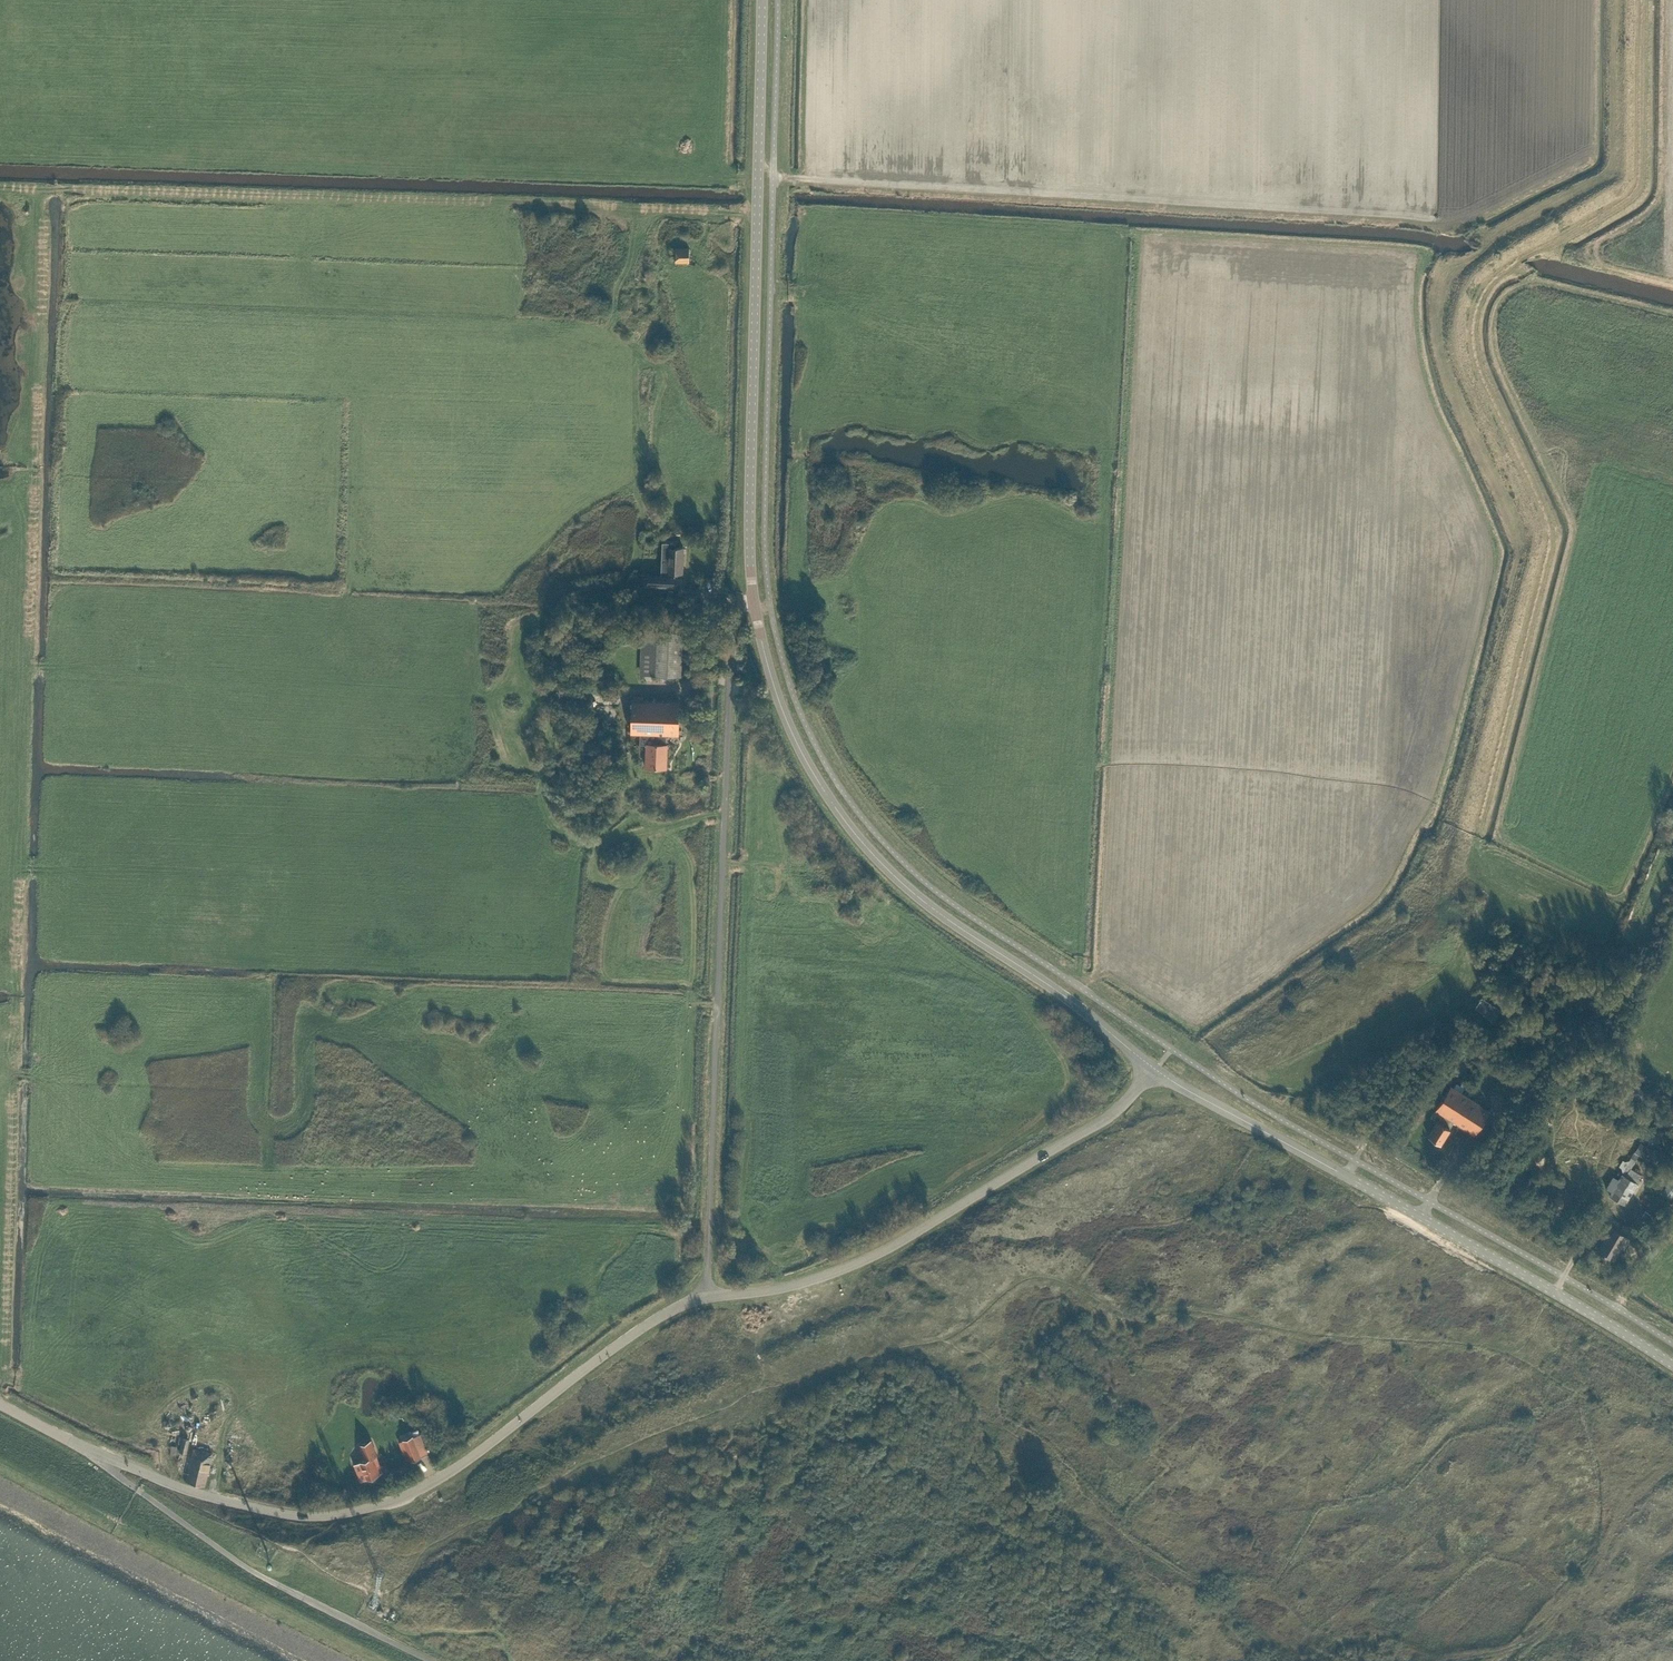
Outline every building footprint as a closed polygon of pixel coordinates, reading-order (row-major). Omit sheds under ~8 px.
[(690,249),(676,249),(677,263),(690,263),(690,249)] [(828,296),(829,307),(847,306),(847,295),(828,296)] [(648,574),(648,586),(674,587),(675,572),(683,573),(684,548),(676,547),(676,542),(663,542),(663,543),(664,543),(664,542),(670,543),(669,560),(662,559),(661,575),(648,574)] [(654,675),(682,676),(684,632),(656,631),(654,675)] [(641,732),(666,733),(679,734),(680,702),(644,701),(634,701),(633,701),(632,732),(641,732)] [(666,733),(641,732),(641,744),(647,744),(646,767),(667,768),(668,745),(666,745),(666,733)] [(585,742),(585,752),(601,753),(602,742),(585,742)] [(1593,990),(1584,994),(1587,1000),(1596,997),(1593,990)] [(1483,997),(1477,1006),(1488,1013),(1487,1015),(1494,1019),(1501,1009),(1483,997)] [(1452,1086),(1436,1110),(1438,1111),(1454,1121),(1475,1135),(1491,1111),(1462,1092),(1465,1087),(1457,1082),(1454,1087),(1452,1086)] [(1429,1135),(1442,1144),(1451,1130),(1449,1129),(1454,1121),(1438,1111),(1434,1118),(1438,1121),(1429,1135)] [(1622,1173),(1610,1195),(1625,1204),(1638,1182),(1642,1174),(1631,1168),(1639,1154),(1655,1163),(1662,1152),(1655,1147),(1654,1149),(1641,1142),(1636,1151),(1635,1151),(1622,1173)] [(1662,1191),(1671,1198),(1672,1195),(1672,1177),(1662,1191)] [(1645,1211),(1642,1216),(1648,1220),(1651,1216),(1645,1211)] [(1611,1227),(1598,1250),(1614,1259),(1627,1236),(1631,1238),(1635,1231),(1626,1225),(1621,1233),(1611,1227)] [(414,1435),(403,1440),(411,1460),(422,1456),(414,1435)] [(189,1439),(182,1437),(179,1452),(186,1453),(189,1439)] [(362,1462),(356,1464),(363,1480),(368,1478),(381,1473),(385,1472),(381,1463),(378,1455),(372,1440),(361,1445),(367,1459),(362,1462)] [(194,1449),(192,1457),(187,1481),(206,1486),(213,1453),(194,1449)] [(406,1465),(393,1471),(396,1478),(409,1472),(406,1465)]
